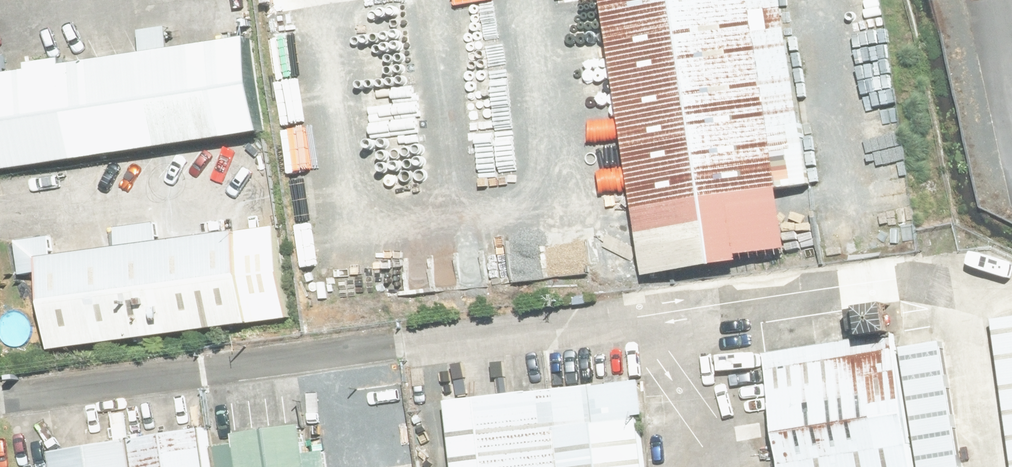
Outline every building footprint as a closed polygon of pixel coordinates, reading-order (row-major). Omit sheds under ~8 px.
[(798,181),(769,0),(590,0),(633,267),(776,245),(767,185),(798,181)] [(0,67),(0,168),(255,127),(240,29),(0,67)] [(260,218),(28,254),(44,352),(276,316),(260,218)] [(753,351),(771,466),(935,466),(946,465),(929,362),(867,372),(860,333),(753,351)] [(969,341),(986,466),(1011,466),(1011,335),(969,341)] [(436,394),(448,466),(634,466),(618,365),(436,394)] [(37,444),(41,466),(195,466),(190,440),(187,420),(37,444)] [(195,466),(297,466),(289,423),(190,440),(195,466)]
